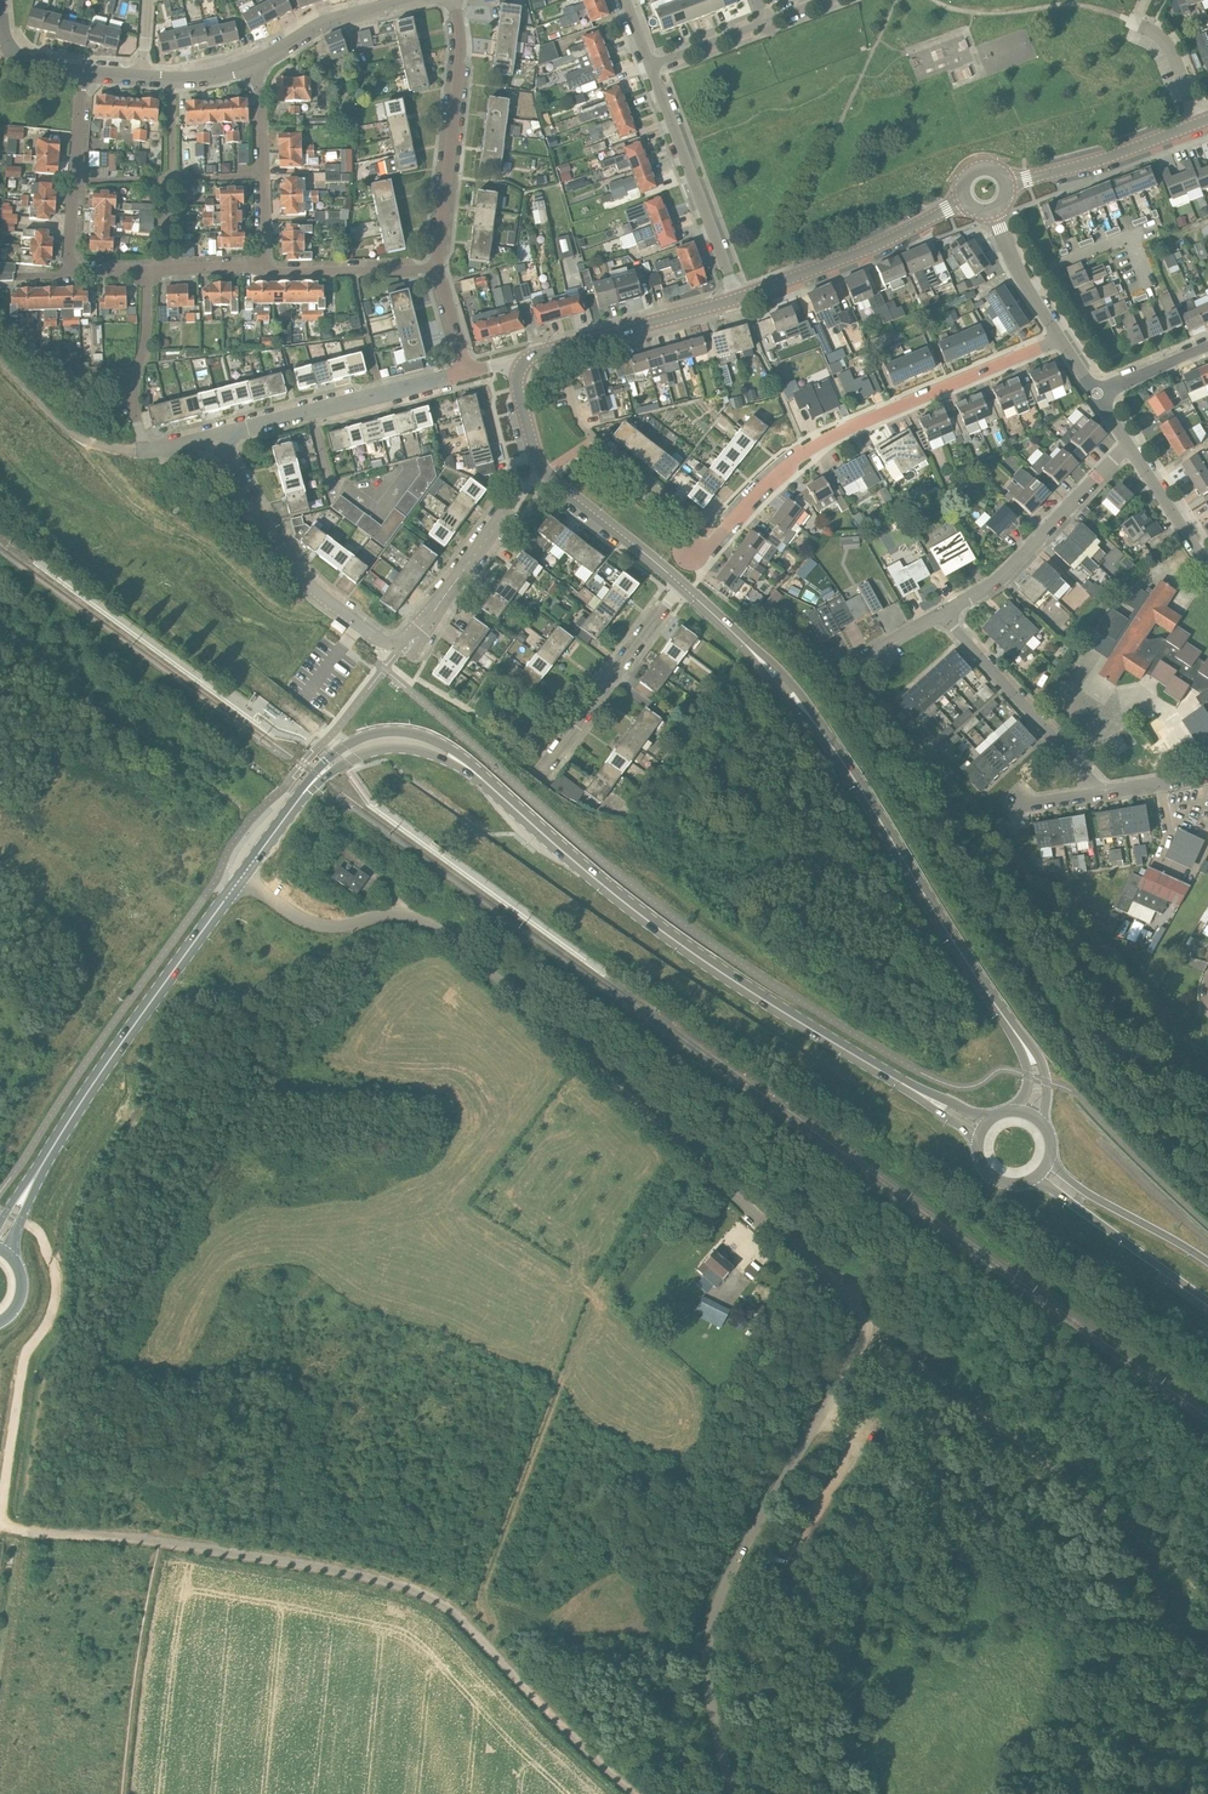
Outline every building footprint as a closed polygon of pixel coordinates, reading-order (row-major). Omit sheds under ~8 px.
[(278,18),(292,11),(286,0),(273,0),(270,2),(278,18)] [(314,4),(312,0),(296,0),(300,10),(314,4)] [(531,0),(533,10),(546,6),(544,0),(532,0),(531,0)] [(576,13),(603,3),(602,0),(583,0),(583,1),(582,1),(583,3),(573,6),(576,13)] [(652,4),(655,12),(662,32),(673,28),(675,28),(667,7),(664,0),(661,0),(652,4)] [(679,2),(687,23),(698,19),(700,18),(693,0),(685,0),(679,2)] [(700,18),(711,14),(712,13),(707,0),(693,0),(700,18)] [(712,13),(723,9),(724,9),(721,0),(707,0),(712,13)] [(724,9),(737,4),(735,0),(721,0),(724,9)] [(1182,10),(1178,0),(1176,0),(1173,1),(1177,12),(1182,10)] [(1202,2),(1201,0),(1178,0),(1184,16),(1191,13),(1189,7),(1202,2)] [(264,25),(278,18),(270,2),(256,9),(264,25)] [(679,2),(667,7),(675,28),(686,23),(687,23),(679,2)] [(578,18),(587,15),(590,23),(608,16),(603,3),(576,13),(559,19),(562,28),(579,21),(578,18)] [(499,23),(517,25),(519,8),(501,6),(499,23)] [(27,27),(42,31),(46,13),(31,9),(27,27)] [(250,32),(264,25),(256,9),(242,16),(250,32)] [(46,37),(56,40),(60,21),(61,17),(46,13),(42,31),(47,32),(46,37)] [(400,41),(417,37),(413,20),(395,24),(400,41)] [(56,40),(71,43),(75,25),(60,21),(56,40)] [(220,26),(224,45),(239,41),(235,23),(220,26)] [(497,40),(514,42),(517,25),(499,23),(497,40)] [(95,50),(96,45),(102,46),(106,28),(91,24),(89,29),(90,29),(86,47),(95,50)] [(75,25),(71,43),(86,47),(90,29),(89,29),(75,25)] [(198,46),(199,50),(209,48),(204,29),(204,26),(188,29),(193,47),(198,46)] [(209,48),(224,45),(220,26),(204,29),(209,48)] [(545,32),(543,26),(537,28),(538,34),(545,32)] [(106,28),(102,46),(117,50),(122,32),(110,29),(106,28)] [(173,33),(177,50),(193,47),(188,29),(173,33)] [(370,29),(358,32),(361,50),(374,47),(370,29)] [(332,61),(353,52),(352,30),(340,33),(324,39),(332,61)] [(570,55),(575,53),(603,43),(598,32),(582,38),(583,42),(568,48),(570,55)] [(173,33),(170,33),(158,36),(162,54),(177,50),(173,33)] [(1207,45),(1207,38),(1206,33),(1202,34),(1195,37),(1207,72),(1207,49),(1207,45)] [(946,42),(951,53),(952,52),(955,59),(962,56),(971,75),(974,74),(970,63),(977,60),(967,39),(961,42),(958,36),(946,42)] [(404,58),(421,54),(417,37),(400,41),(404,58)] [(495,58),(512,60),(514,42),(497,40),(495,58)] [(540,47),(537,63),(537,66),(553,60),(559,58),(553,42),(540,47)] [(581,63),(607,54),(603,43),(575,53),(570,55),(573,61),(579,59),(581,63)] [(408,74),(425,70),(421,54),(404,58),(408,74)] [(583,68),(564,75),(566,81),(611,65),(607,54),(581,63),(583,68)] [(570,55),(559,60),(561,66),(573,62),(570,55)] [(512,60),(495,58),(492,75),(510,77),(512,60)] [(569,91),(594,81),(595,84),(615,77),(611,65),(566,81),(566,82),(569,91)] [(356,70),(357,81),(365,81),(364,70),(356,70)] [(425,70),(408,74),(412,92),(429,87),(425,70)] [(537,80),(536,88),(547,85),(544,78),(537,80)] [(278,102),(294,102),(293,80),(277,80),(278,102)] [(293,80),(294,102),(310,101),(309,80),(293,80)] [(583,113),(623,99),(619,88),(603,94),(604,99),(581,107),(583,113)] [(582,94),(569,99),(572,106),(585,102),(582,94)] [(104,139),(110,140),(111,129),(112,120),(111,120),(113,99),(98,98),(96,118),(107,119),(107,122),(105,122),(105,128),(104,139)] [(117,133),(125,133),(128,100),(113,99),(111,120),(112,120),(111,129),(110,140),(116,140),(117,133)] [(487,116),(505,118),(507,101),(489,99),(487,116)] [(601,114),(609,111),(611,116),(627,110),(623,99),(578,116),(580,124),(601,116),(601,114)] [(133,141),(139,141),(140,131),(139,131),(140,121),(142,101),(128,100),(125,133),(133,134),(133,141)] [(389,122),(406,118),(403,100),(385,104),(389,122)] [(140,131),(139,141),(145,142),(146,131),(147,125),(145,125),(146,122),(156,122),(158,102),(142,101),(140,121),(139,131),(140,131)] [(232,132),(233,142),(238,142),(238,131),(238,125),(237,125),(236,122),(247,122),(246,101),(231,102),(232,123),(231,123),(232,132)] [(222,126),(221,123),(231,123),(232,123),(231,102),(216,103),(217,136),(223,135),(223,126),(222,126)] [(203,133),(204,133),(203,124),(202,124),(201,103),(186,104),(187,125),(198,124),(198,127),(196,128),(197,134),(198,145),(203,144),(203,133)] [(211,126),(212,136),(217,136),(216,103),(201,103),(202,124),(203,124),(212,124),(213,126),(211,126)] [(597,134),(631,121),(627,110),(611,116),(612,121),(595,127),(595,126),(588,128),(591,136),(597,134)] [(485,133),(503,136),(505,118),(487,116),(485,133)] [(392,138),(410,134),(406,118),(389,122),(392,138)] [(101,122),(92,121),(91,131),(101,131),(101,122)] [(617,133),(619,139),(636,132),(631,121),(597,134),(591,136),(593,143),(598,141),(599,139),(617,133)] [(552,125),(544,127),(547,136),(555,134),(552,125)] [(23,128),(8,128),(8,139),(23,140),(23,128)] [(483,151),(500,153),(503,136),(485,133),(483,151)] [(396,155),(413,151),(410,134),(392,138),(396,155)] [(280,152),(301,151),(301,142),(301,135),(279,136),(280,152)] [(547,140),(550,147),(558,145),(555,137),(547,140)] [(36,157),(58,158),(60,142),(37,140),(36,157)] [(604,142),(589,147),(591,154),(606,149),(604,142)] [(615,165),(644,154),(640,143),(623,149),(626,156),(623,155),(613,159),(606,159),(600,162),(603,169),(615,165)] [(204,156),(203,144),(198,145),(196,145),(196,157),(204,156)] [(249,163),(249,150),(239,150),(239,164),(249,163)] [(280,168),(302,167),(302,160),(301,160),(301,151),(280,152),(280,168)] [(387,175),(400,172),(417,169),(413,151),(396,155),(397,159),(384,161),(387,175)] [(500,153),(483,151),(481,168),(498,170),(500,153)] [(139,152),(137,167),(145,167),(146,152),(139,152)] [(632,172),(648,166),(644,154),(615,165),(618,170),(630,166),(632,172)] [(108,167),(108,155),(99,155),(99,167),(108,167)] [(36,157),(34,173),(57,175),(58,158),(36,157)] [(1180,176),(1187,193),(1201,188),(1192,163),(1191,160),(1183,163),(1187,173),(1180,176)] [(1202,191),(1207,188),(1207,168),(1202,171),(1198,161),(1192,163),(1201,188),(1202,191)] [(352,172),(352,163),(341,163),(341,172),(352,172)] [(568,163),(558,166),(560,174),(570,171),(568,163)] [(231,172),(231,164),(221,164),(221,173),(231,172)] [(326,173),(340,173),(340,164),(325,165),(325,173),(326,173)] [(612,191),(652,176),(648,166),(632,172),(634,178),(631,177),(621,180),(621,179),(615,181),(608,184),(610,192),(611,192),(612,191)] [(6,167),(5,177),(20,178),(21,167),(12,167),(6,167)] [(1137,174),(1144,191),(1158,186),(1151,168),(1137,174)] [(1172,199),(1187,193),(1180,176),(1172,179),(1169,169),(1161,171),(1172,199)] [(569,172),(560,175),(562,182),(571,179),(569,172)] [(340,173),(326,173),(326,181),(340,181),(340,173)] [(1130,196),(1144,191),(1137,174),(1124,179),(1130,196)] [(547,175),(536,177),(539,190),(549,188),(547,175)] [(630,191),(638,188),(640,194),(657,188),(652,176),(612,191),(611,192),(611,193),(600,197),(603,205),(627,196),(626,193),(630,191)] [(584,179),(565,185),(568,192),(586,186),(584,179)] [(1117,201),(1130,196),(1124,179),(1111,184),(1117,201)] [(281,187),(281,198),(303,197),(303,191),(305,191),(304,180),(285,181),(286,187),(281,187)] [(377,202),(394,199),(391,182),(373,185),(377,202)] [(1118,202),(1117,201),(1111,184),(1111,183),(1097,189),(1104,207),(1118,202)] [(33,202),(55,204),(56,193),(51,192),(51,186),(32,185),(31,196),(33,196),(33,202)] [(220,205),(221,205),(241,205),(240,205),(243,205),(242,189),(217,189),(217,200),(220,200),(220,205)] [(1090,212),(1104,207),(1097,189),(1083,194),(1089,212),(1090,212)] [(115,210),(115,204),(119,204),(120,194),(94,192),(93,209),(95,209),(115,210)] [(475,210),(493,212),(495,194),(478,192),(475,210)] [(1077,217),(1089,212),(1083,194),(1070,199),(1077,217)] [(286,209),(287,215),(305,215),(305,203),(303,203),(303,197),(281,198),(281,209),(286,209)] [(643,210),(634,214),(637,220),(665,210),(660,198),(644,204),(647,213),(643,210)] [(381,219),(398,216),(394,199),(377,202),(381,219)] [(1064,222),(1077,217),(1070,199),(1057,204),(1064,222)] [(536,202),(541,224),(548,223),(543,201),(536,202)] [(30,207),(29,219),(49,221),(49,214),(54,215),(55,204),(33,202),(32,207),(30,207)] [(1064,222),(1057,204),(1042,210),(1047,221),(1045,222),(1048,230),(1048,228),(1064,222)] [(202,213),(202,220),(241,218),(240,205),(241,205),(221,205),(221,212),(202,213)] [(179,220),(189,220),(189,206),(179,207),(179,220)] [(1202,218),(1207,215),(1207,211),(1207,207),(1199,210),(1202,218)] [(95,209),(94,221),(132,224),(132,218),(114,217),(115,210),(95,209)] [(473,227),(491,229),(493,212),(475,210),(473,227)] [(652,227),(669,221),(665,210),(637,220),(639,226),(648,222),(649,219),(652,227)] [(326,220),(341,219),(341,211),(326,212),(326,220)] [(2,223),(14,224),(16,224),(17,215),(12,214),(2,214),(2,223)] [(140,224),(154,225),(154,220),(154,217),(140,215),(139,219),(132,218),(132,224),(139,225),(139,224),(140,224)] [(384,237),(402,233),(398,216),(381,219),(384,237)] [(1176,218),(1180,227),(1187,225),(1184,216),(1176,218)] [(241,232),(241,231),(241,218),(202,220),(203,225),(221,225),(222,232),(241,232)] [(347,219),(341,219),(326,220),(326,227),(346,227),(347,219)] [(94,235),(113,236),(113,229),(132,230),(132,224),(94,221),(94,235)] [(652,227),(633,234),(637,245),(645,242),(673,232),(669,221),(652,227)] [(14,224),(2,223),(1,231),(14,232),(14,224)] [(153,226),(139,225),(139,233),(153,233),(153,226)] [(283,244),(303,243),(303,234),(312,233),(312,226),(287,227),(287,233),(282,234),(283,244)] [(471,244),(489,246),(491,229),(473,227),(471,244)] [(30,249),(52,250),(53,239),(48,239),(48,233),(23,231),(23,238),(31,239),(30,249)] [(241,231),(241,232),(222,232),(222,233),(221,233),(221,236),(218,237),(219,249),(244,248),(244,231),(241,231)] [(515,243),(516,233),(509,232),(507,242),(515,243)] [(657,241),(660,249),(677,243),(673,232),(645,242),(637,245),(639,251),(646,248),(656,245),(657,241)] [(402,233),(384,237),(388,254),(405,250),(402,233)] [(116,253),(116,242),(113,242),(113,236),(94,235),(91,234),(90,251),(116,253)] [(570,236),(556,239),(560,259),(574,256),(570,236)] [(966,263),(981,253),(973,240),(966,244),(962,238),(949,246),(954,254),(952,256),(959,267),(966,263)] [(583,239),(577,241),(579,248),(585,246),(583,239)] [(1194,245),(1200,260),(1207,257),(1201,242),(1194,245)] [(312,260),(312,254),(304,254),(303,243),(283,244),(283,255),(288,255),(288,261),(312,260)] [(330,245),(330,259),(338,259),(338,244),(330,245)] [(489,246),(471,244),(469,261),(486,263),(489,246)] [(670,267),(671,267),(698,257),(693,244),(675,251),(678,258),(669,261),(668,258),(654,263),(656,272),(670,267)] [(931,267),(943,262),(938,251),(928,255),(925,247),(913,252),(921,270),(922,270),(930,288),(938,284),(931,267)] [(30,257),(22,257),(21,265),(46,266),(46,260),(51,260),(52,250),(30,249),(30,257)] [(1163,255),(1168,269),(1178,265),(1176,260),(1174,254),(1172,251),(1163,255)] [(921,291),(930,288),(922,270),(921,270),(913,252),(902,256),(910,275),(914,274),(921,291)] [(1176,260),(1182,258),(1180,252),(1174,254),(1176,260)] [(975,277),(970,279),(974,286),(975,288),(985,282),(979,273),(990,267),(981,253),(966,263),(975,277)] [(685,277),(703,271),(698,257),(671,267),(676,281),(685,277)] [(900,279),(906,276),(898,258),(876,267),(884,285),(889,283),(892,290),(904,285),(902,281),(901,281),(900,279)] [(649,262),(642,264),(645,275),(652,273),(649,262)] [(13,273),(15,273),(16,264),(3,263),(0,263),(0,273),(13,273)] [(576,265),(578,272),(585,270),(583,263),(576,265)] [(1076,289),(1079,288),(1092,282),(1108,276),(1108,275),(1105,269),(1103,265),(1085,273),(1081,263),(1067,269),(1076,289)] [(519,273),(526,271),(525,269),(524,264),(517,265),(518,271),(519,273)] [(599,309),(618,304),(611,280),(592,285),(588,270),(578,272),(585,295),(594,292),(599,309)] [(611,280),(618,304),(641,297),(634,271),(628,272),(629,275),(611,280)] [(677,285),(663,290),(666,300),(706,285),(704,280),(706,279),(703,271),(685,277),(688,284),(678,288),(677,285)] [(1,281),(14,281),(13,273),(0,273),(0,281),(1,281)] [(879,292),(871,294),(862,273),(844,280),(854,304),(867,299),(876,320),(881,318),(883,324),(892,321),(884,304),(879,292)] [(646,277),(649,288),(660,285),(657,274),(646,277)] [(475,279),(476,287),(486,286),(485,277),(475,279)] [(476,290),(474,278),(460,282),(463,293),(476,290)] [(959,293),(974,286),(970,279),(956,285),(959,293)] [(520,287),(524,301),(532,299),(528,282),(520,284),(520,287)] [(1087,307),(1089,306),(1103,300),(1118,294),(1118,293),(1115,287),(1114,283),(1096,291),(1092,282),(1079,288),(1087,307)] [(308,311),(308,304),(307,283),(296,284),(296,304),(302,304),(302,306),(300,306),(301,312),(302,320),(308,320),(308,311)] [(318,310),(325,309),(325,298),(323,298),(323,288),(318,288),(318,283),(307,283),(308,304),(317,304),(318,310)] [(257,320),(263,320),(263,313),(262,313),(262,304),(262,284),(252,284),(252,289),(246,289),(247,299),(245,299),(245,311),(251,311),(251,314),(256,314),(257,320)] [(262,313),(263,313),(268,312),(269,313),(274,313),(274,304),(273,284),(262,284),(262,304),(262,313)] [(280,321),(285,321),(285,284),(273,284),(274,304),(279,304),(279,307),(278,307),(279,313),(280,321)] [(291,304),(296,304),(296,284),(285,284),(285,321),(292,320),(292,313),(292,306),(291,306),(291,304)] [(1186,294),(1194,291),(1191,284),(1183,288),(1186,294)] [(211,306),(220,306),(220,285),(210,285),(210,290),(203,290),(204,314),(211,314),(211,306)] [(231,314),(238,314),(237,289),(231,289),(231,285),(220,285),(220,306),(230,306),(231,314)] [(501,288),(504,303),(513,302),(509,285),(501,287),(501,288)] [(188,298),(188,286),(177,286),(177,287),(166,287),(167,307),(195,306),(195,298),(188,298)] [(836,314),(841,312),(829,286),(818,291),(834,326),(841,323),(836,314)] [(516,303),(524,301),(520,287),(512,289),(516,303)] [(985,298),(991,306),(998,317),(1015,306),(1002,287),(985,298)] [(115,288),(105,288),(105,300),(99,300),(99,309),(102,309),(109,308),(126,308),(126,289),(115,289),(115,288)] [(504,303),(501,288),(492,289),(493,292),(494,296),(495,305),(504,303)] [(56,313),(56,310),(61,310),(62,310),(61,289),(50,290),(50,316),(51,326),(56,326),(56,319),(57,319),(57,313),(56,313)] [(63,318),(63,326),(73,326),(72,317),(73,317),(73,310),(72,289),(61,289),(62,310),(61,310),(62,319),(63,318)] [(82,310),(83,315),(90,315),(90,304),(88,304),(88,293),(83,293),(83,289),(72,289),(73,310),(82,310)] [(17,317),(17,311),(26,311),(27,311),(27,290),(17,290),(17,295),(12,295),(12,305),(10,306),(10,317),(17,317)] [(27,318),(27,327),(33,327),(33,320),(34,320),(34,313),(33,313),(33,311),(39,311),(38,290),(27,290),(27,311),(26,311),(27,318)] [(44,326),(51,326),(50,316),(50,290),(38,290),(39,311),(44,311),(44,313),(43,313),(43,318),(44,318),(44,326)] [(973,290),(963,295),(964,296),(966,300),(975,295),(973,290)] [(393,313),(413,308),(408,291),(391,295),(391,296),(389,296),(393,313)] [(827,329),(834,326),(818,291),(807,295),(819,322),(823,320),(827,329)] [(1188,299),(1192,298),(1196,296),(1194,291),(1186,294),(1188,299)] [(917,295),(923,308),(939,301),(937,296),(928,299),(925,292),(917,295)] [(556,303),(561,319),(572,316),(568,299),(566,293),(555,296),(556,303)] [(1157,320),(1163,334),(1182,326),(1169,294),(1159,298),(1166,316),(1157,320)] [(584,313),(579,295),(568,299),(572,316),(584,313)] [(550,322),(561,319),(556,303),(555,296),(554,296),(543,299),(545,306),(550,322)] [(964,296),(941,305),(943,309),(966,300),(964,296)] [(538,325),(550,322),(545,306),(543,299),(543,297),(532,301),(534,309),(533,309),(538,325)] [(1190,332),(1205,325),(1198,309),(1197,309),(1192,298),(1188,299),(1184,301),(1189,313),(1183,316),(1190,332)] [(981,299),(974,304),(977,308),(984,303),(981,299)] [(1097,325),(1108,321),(1113,319),(1121,315),(1129,312),(1129,311),(1126,304),(1125,302),(1107,309),(1103,300),(1089,306),(1097,325)] [(884,304),(892,321),(904,315),(901,307),(896,308),(893,301),(884,304)] [(1138,328),(1144,342),(1163,334),(1157,320),(1150,302),(1139,306),(1147,324),(1138,328)] [(1205,325),(1207,323),(1207,304),(1198,309),(1205,325)] [(506,309),(512,332),(524,329),(519,312),(517,306),(506,309)] [(1015,306),(998,317),(1010,336),(1027,325),(1015,306)] [(398,330),(417,325),(413,308),(393,313),(398,330)] [(505,309),(505,308),(497,311),(494,311),(501,335),(512,332),(506,309),(505,309)] [(844,311),(850,325),(857,322),(851,308),(844,311)] [(800,335),(795,320),(790,309),(770,316),(777,333),(771,335),(775,344),(800,335)] [(1129,312),(1121,315),(1128,332),(1118,337),(1124,350),(1144,342),(1138,328),(1131,310),(1129,311),(1129,312)] [(308,311),(308,320),(323,320),(322,311),(308,311)] [(489,339),(501,335),(494,311),(483,314),(489,339)] [(186,314),(186,322),(195,322),(194,314),(186,314)] [(478,342),(489,339),(483,314),(471,318),(478,342)] [(127,315),(128,324),(137,324),(136,315),(127,315)] [(360,327),(358,316),(350,318),(352,329),(360,327)] [(991,320),(986,324),(989,328),(994,325),(991,320)] [(958,335),(967,354),(988,345),(980,326),(974,328),(971,321),(956,328),(958,335)] [(811,327),(824,355),(831,352),(819,324),(811,327)] [(95,325),(95,343),(104,343),(104,325),(95,325)] [(402,346),(421,341),(417,325),(398,330),(402,346)] [(742,352),(744,357),(753,354),(752,349),(746,327),(729,331),(735,354),(742,352)] [(280,331),(281,342),(289,342),(289,331),(280,331)] [(333,338),(333,333),(330,331),(321,332),(322,339),(333,338)] [(735,354),(729,331),(711,336),(712,342),(718,358),(717,358),(725,386),(732,384),(726,363),(736,360),(735,354)] [(946,363),(967,354),(958,335),(937,343),(946,363)] [(169,343),(170,342),(166,338),(165,340),(164,339),(161,342),(167,347),(170,344),(169,343)] [(262,339),(263,348),(276,347),(275,338),(262,339)] [(724,386),(725,386),(717,358),(718,358),(712,342),(704,344),(703,338),(688,342),(692,358),(707,354),(708,358),(715,356),(724,386)] [(891,348),(900,344),(898,339),(892,341),(889,343),(891,348)] [(38,349),(33,341),(27,345),(32,353),(38,349)] [(402,346),(406,363),(401,364),(403,374),(423,369),(421,360),(426,358),(421,341),(402,346)] [(678,362),(692,358),(688,342),(673,346),(678,362)] [(663,366),(678,362),(673,346),(659,350),(663,366)] [(905,357),(914,377),(935,368),(926,348),(905,357)] [(667,383),(665,374),(663,366),(659,350),(644,354),(649,370),(651,378),(659,376),(661,385),(667,383)] [(838,361),(834,352),(826,355),(830,364),(838,361)] [(344,358),(349,378),(366,374),(361,354),(344,358)] [(634,382),(645,380),(642,372),(649,370),(644,354),(630,358),(630,359),(622,361),(626,376),(628,384),(634,382)] [(892,386),(914,377),(905,357),(884,366),(892,386)] [(332,382),(349,378),(344,358),(327,363),(332,382)] [(618,378),(626,376),(622,361),(614,364),(618,378)] [(831,370),(834,375),(842,371),(838,362),(830,365),(831,370)] [(316,387),(332,382),(327,363),(311,367),(316,387)] [(1062,386),(1064,392),(1072,389),(1065,373),(1059,376),(1054,364),(1050,365),(1049,364),(1041,367),(1050,391),(1062,386)] [(697,375),(694,366),(688,367),(690,377),(697,375)] [(1207,386),(1207,366),(1198,371),(1205,387),(1207,386)] [(299,391),(316,387),(311,367),(294,371),(299,391)] [(1044,394),(1050,391),(1041,367),(1032,371),(1033,372),(1029,374),(1035,387),(1028,389),(1034,404),(1045,399),(1044,394)] [(585,387),(600,383),(596,368),(581,373),(585,387)] [(837,375),(838,377),(834,379),(838,389),(845,404),(859,398),(860,400),(881,391),(873,373),(853,381),(849,370),(837,375)] [(1191,393),(1205,387),(1198,371),(1184,376),(1186,381),(1184,382),(1187,392),(1190,391),(1191,393)] [(665,374),(667,383),(674,381),(671,372),(665,374)] [(264,379),(269,398),(287,394),(282,374),(264,379)] [(253,403),(269,398),(264,379),(248,383),(253,403)] [(1028,389),(1022,392),(1017,379),(1013,381),(1012,379),(1004,383),(1014,406),(1025,402),(1027,407),(1034,404),(1028,389)] [(1162,382),(1164,387),(1171,384),(1168,379),(1162,382)] [(812,419),(838,407),(827,381),(793,395),(799,409),(806,406),(812,419)] [(637,396),(634,382),(628,384),(629,390),(631,397),(637,396)] [(1190,398),(1187,392),(1184,382),(1183,382),(1176,386),(1183,402),(1190,398)] [(236,407),(253,403),(248,383),(231,388),(236,407)] [(611,395),(623,392),(622,385),(612,388),(612,387),(602,389),(600,383),(585,387),(589,402),(604,397),(611,396),(611,395)] [(1002,412),(1014,406),(1004,383),(995,386),(996,388),(992,389),(998,402),(991,404),(998,419),(1004,416),(1002,412)] [(220,411),(236,407),(231,388),(215,392),(220,411)] [(746,392),(749,401),(756,399),(753,389),(746,392)] [(203,415),(220,411),(215,392),(198,396),(203,415)] [(1171,410),(1174,408),(1165,393),(1149,402),(1159,418),(1171,410)] [(991,404),(985,407),(980,394),(976,396),(976,394),(967,398),(977,422),(984,419),(986,424),(998,419),(991,404)] [(186,420),(203,415),(198,396),(181,400),(186,420)] [(461,418),(480,413),(476,396),(458,400),(458,401),(457,401),(461,418)] [(740,396),(729,399),(732,409),(743,406),(740,396)] [(601,423),(612,420),(615,419),(613,411),(608,412),(604,397),(589,402),(593,416),(598,415),(601,423)] [(965,427),(977,422),(967,398),(959,401),(959,403),(956,405),(961,417),(955,420),(961,435),(960,435),(964,443),(971,441),(965,427)] [(170,424),(186,420),(181,400),(165,405),(170,424)] [(153,428),(170,424),(165,405),(148,409),(149,411),(148,411),(153,428)] [(432,425),(428,408),(411,412),(416,432),(432,427),(432,425)] [(955,420),(948,422),(943,410),(939,411),(939,410),(930,413),(940,437),(952,433),(954,437),(960,435),(964,443),(960,435),(961,435),(955,420)] [(1160,427),(1170,443),(1185,433),(1185,432),(1175,417),(1171,410),(1159,418),(1164,426),(1160,427)] [(399,436),(416,432),(411,412),(394,417),(399,436)] [(465,434),(484,429),(480,413),(461,418),(465,434)] [(930,447),(928,443),(940,437),(930,413),(922,417),(923,419),(919,420),(924,432),(917,435),(924,450),(930,447)] [(1074,425),(1079,431),(1096,446),(1106,436),(1090,421),(1089,422),(1082,416),(1073,425),(1074,425)] [(382,440),(399,436),(394,417),(377,421),(382,440)] [(719,421),(724,425),(727,421),(722,417),(719,421)] [(740,431),(756,443),(767,429),(753,418),(752,417),(740,431)] [(1035,430),(1042,427),(1039,419),(1032,423),(1035,430)] [(366,445),(382,440),(377,421),(361,425),(366,445)] [(612,438),(625,449),(638,434),(624,423),(612,438)] [(349,449),(366,445),(361,425),(344,430),(349,449)] [(1185,432),(1185,433),(1170,443),(1179,458),(1201,445),(1191,428),(1185,432)] [(470,451),(489,446),(484,429),(465,434),(470,451)] [(332,453),(349,449),(344,430),(327,434),(332,453)] [(438,433),(440,439),(447,438),(445,431),(438,433)] [(730,444),(746,456),(756,443),(740,431),(730,444)] [(1079,431),(1070,441),(1086,457),(1096,446),(1079,431)] [(625,449),(639,460),(651,444),(638,434),(625,449)] [(901,475),(908,471),(918,465),(913,456),(914,455),(913,454),(912,454),(901,435),(895,439),(894,437),(875,448),(885,464),(892,460),(901,475)] [(1008,439),(1011,446),(1018,443),(1015,436),(1008,439)] [(1002,452),(1009,449),(1006,442),(999,445),(1002,452)] [(277,466),(296,461),(292,444),(290,445),(290,444),(272,449),(277,466)] [(639,460),(652,471),(665,455),(651,444),(639,460)] [(720,457),(735,470),(746,456),(730,444),(720,457)] [(431,452),(429,445),(421,447),(423,454),(431,452)] [(476,468),(493,463),(489,446),(470,451),(474,468),(475,467),(476,468)] [(1031,458),(1036,463),(1046,453),(1041,448),(1031,458)] [(1051,460),(1068,476),(1078,465),(1061,450),(1051,460)] [(1192,480),(1207,469),(1207,454),(1206,451),(1182,465),(1192,480)] [(666,482),(674,472),(683,460),(675,453),(670,459),(665,455),(652,471),(666,482)] [(416,459),(418,467),(433,463),(431,455),(416,459)] [(709,471),(724,483),(735,470),(720,457),(709,471)] [(867,489),(879,482),(865,458),(856,462),(855,460),(834,472),(843,488),(860,478),(867,489)] [(1051,460),(1041,470),(1058,486),(1068,476),(1051,460)] [(281,482),(300,477),(296,461),(277,466),(281,482)] [(420,473),(436,476),(433,463),(418,467),(420,473)] [(476,468),(478,478),(496,473),(493,463),(476,468)] [(1011,478),(1040,505),(1050,495),(1028,474),(1020,469),(1011,478)] [(1207,491),(1207,469),(1192,480),(1201,495),(1207,491)] [(698,484),(714,496),(724,483),(709,471),(698,484)] [(415,479),(428,488),(436,476),(420,473),(415,479)] [(285,499),(305,494),(300,477),(281,482),(285,499)] [(439,478),(429,492),(434,496),(444,482),(439,478)] [(810,507),(813,505),(832,494),(823,478),(806,488),(807,488),(797,496),(809,505),(810,507)] [(1008,502),(1012,498),(1030,516),(1040,505),(1011,478),(1016,483),(1015,485),(1012,481),(1005,489),(1008,492),(1003,498),(1008,502)] [(423,494),(428,488),(415,479),(411,485),(423,494)] [(459,494),(475,506),(486,492),(470,480),(459,494)] [(492,484),(487,480),(483,485),(488,489),(492,484)] [(714,496),(698,484),(688,498),(689,499),(703,510),(714,496)] [(1107,499),(1121,512),(1135,497),(1121,484),(1122,484),(1121,484),(1107,499)] [(419,499),(423,494),(411,485),(407,490),(419,499)] [(896,509),(885,487),(877,491),(889,513),(896,509)] [(928,498),(923,489),(923,487),(903,496),(904,497),(896,501),(901,511),(928,498)] [(415,505),(419,499),(407,490),(402,496),(415,505)] [(305,494),(285,499),(290,516),(309,511),(305,494)] [(449,508),(465,520),(475,506),(459,494),(449,508)] [(337,512),(346,499),(340,495),(331,507),(337,512)] [(835,501),(836,502),(841,512),(848,508),(841,495),(835,499),(834,499),(835,501)] [(410,511),(415,505),(402,496),(398,502),(410,511)] [(779,512),(795,524),(809,505),(797,496),(792,503),(788,500),(779,512)] [(343,516),(352,504),(346,499),(337,512),(343,516)] [(406,517),(410,511),(398,502),(394,508),(406,517)] [(349,520),(358,508),(352,504),(343,516),(349,520)] [(980,528),(983,531),(987,534),(990,530),(997,537),(1015,518),(1002,506),(987,523),(986,522),(980,528)] [(354,525),(364,512),(358,508),(349,520),(354,525)] [(402,523),(406,517),(394,508),(389,514),(402,523)] [(438,521),(455,534),(465,520),(449,508),(438,521)] [(361,529),(370,517),(364,512),(354,525),(361,529)] [(790,531),(795,524),(779,512),(770,524),(775,528),(770,535),(781,543),(785,546),(794,534),(790,531)] [(1137,541),(1141,547),(1162,533),(1156,523),(1153,526),(1144,512),(1122,527),(1133,543),(1137,541)] [(860,515),(859,513),(853,516),(861,530),(866,527),(860,515)] [(397,529),(402,523),(389,514),(385,520),(397,529)] [(300,543),(315,554),(327,537),(312,527),(311,528),(305,524),(304,524),(301,516),(290,519),(295,535),(293,537),(300,543)] [(538,532),(551,543),(563,527),(549,516),(538,530),(539,531),(538,532)] [(366,533),(375,521),(370,517),(361,529),(366,533)] [(384,547),(397,529),(385,520),(381,525),(384,547)] [(384,547),(381,525),(375,521),(366,533),(384,547)] [(438,521),(428,535),(444,548),(455,534),(438,521)] [(1097,539),(1097,538),(1083,524),(1069,539),(1087,557),(1088,556),(1091,559),(1100,549),(1098,546),(1101,543),(1097,539)] [(551,543),(565,554),(577,538),(563,527),(551,543)] [(873,541),(877,539),(878,536),(875,530),(870,533),(873,541)] [(771,546),(776,550),(781,543),(770,535),(765,541),(752,531),(742,544),(755,553),(762,558),(771,546)] [(944,541),(931,549),(945,575),(973,560),(959,534),(945,543),(944,541)] [(315,554),(328,564),(340,547),(327,537),(315,554)] [(565,554),(578,564),(591,548),(577,538),(565,554)] [(1075,570),(1087,557),(1069,539),(1056,553),(1070,567),(1071,566),(1075,570)] [(781,543),(776,550),(780,553),(785,546),(781,543)] [(753,560),(751,558),(755,553),(742,544),(733,556),(746,565),(753,570),(761,576),(765,570),(757,565),(753,560)] [(411,560),(426,572),(437,558),(421,546),(411,560)] [(328,564),(342,574),(354,558),(340,547),(328,564)] [(591,548),(578,564),(592,575),(604,559),(591,548)] [(1141,555),(1146,560),(1152,553),(1147,549),(1141,555)] [(536,577),(542,568),(522,553),(511,567),(527,579),(531,573),(536,577)] [(724,568),(737,578),(746,565),(733,556),(724,568)] [(354,558),(342,574),(356,585),(367,570),(368,568),(354,558)] [(797,575),(803,580),(816,563),(810,558),(797,575)] [(921,559),(890,575),(903,598),(920,589),(916,583),(930,576),(921,559)] [(400,574),(416,586),(426,572),(411,560),(400,574)] [(1060,578),(1061,577),(1046,563),(1032,578),(1047,592),(1047,591),(1058,601),(1071,588),(1060,578)] [(517,592),(527,579),(511,567),(501,581),(517,592)] [(737,578),(724,568),(716,580),(720,583),(715,590),(727,599),(732,593),(734,594),(743,583),(737,578)] [(761,576),(753,570),(749,576),(757,581),(761,576)] [(390,587),(406,599),(416,586),(400,574),(390,587)] [(612,588),(628,600),(639,586),(625,575),(624,575),(623,574),(612,588)] [(603,581),(596,576),(594,578),(601,584),(603,581)] [(1034,606),(1047,592),(1032,578),(1019,592),(1034,606)] [(506,606),(517,592),(501,581),(491,595),(506,606)] [(861,594),(845,602),(855,621),(871,612),(872,615),(882,610),(867,582),(857,587),(861,594)] [(1093,584),(1087,591),(1098,600),(1105,591),(1095,582),(1093,584)] [(1202,653),(1187,642),(1191,635),(1177,626),(1181,619),(1165,608),(1176,592),(1170,588),(1170,587),(1168,585),(1167,586),(1161,582),(1155,592),(1149,588),(1145,593),(1136,588),(1126,603),(1136,610),(1129,621),(1111,609),(1098,630),(1105,634),(1095,650),(1110,660),(1100,675),(1106,679),(1106,680),(1108,682),(1108,681),(1114,685),(1125,669),(1141,679),(1145,673),(1167,688),(1164,692),(1180,703),(1190,688),(1201,695),(1204,700),(1200,703),(1203,708),(1183,721),(1203,752),(1207,749),(1207,659),(1205,663),(1198,659),(1202,653)] [(547,593),(551,596),(558,586),(555,584),(554,583),(547,593)] [(572,590),(564,583),(559,589),(567,596),(572,590)] [(801,590),(788,583),(784,591),(797,597),(801,590)] [(406,599),(390,587),(380,601),(381,602),(381,603),(396,614),(406,599)] [(602,601),(617,614),(628,600),(612,588),(602,601)] [(775,590),(759,609),(767,615),(782,596),(775,590)] [(496,620),(506,606),(491,595),(480,609),(496,620)] [(815,610),(820,618),(830,638),(840,633),(839,630),(855,621),(845,602),(841,596),(815,610)] [(547,605),(554,610),(560,601),(553,597),(547,605)] [(591,615),(607,627),(617,614),(602,601),(591,615)] [(996,616),(1026,645),(1039,631),(1022,615),(1023,615),(1009,602),(996,616)] [(821,643),(830,638),(820,618),(815,610),(806,616),(821,643)] [(607,627),(591,615),(581,629),(582,630),(596,641),(607,627)] [(1013,658),(1026,645),(996,616),(983,629),(997,642),(998,640),(1002,643),(1000,645),(1006,652),(1013,658)] [(486,651),(497,637),(473,619),(462,634),(485,650),(486,651)] [(570,631),(573,627),(568,623),(565,627),(570,631)] [(547,642),(562,654),(573,639),(558,627),(547,642)] [(671,641),(687,653),(697,639),(695,638),(696,637),(681,627),(671,641)] [(517,639),(522,643),(527,637),(521,633),(517,639)] [(475,663),(485,650),(462,634),(452,647),(469,659),(475,663)] [(676,667),(687,653),(671,641),(660,655),(676,667)] [(536,655),(552,667),(562,654),(547,642),(536,655)] [(812,651),(817,659),(828,652),(824,644),(812,651)] [(458,673),(469,659),(452,647),(442,661),(458,673)] [(977,675),(973,671),(954,650),(945,659),(968,684),(977,675)] [(828,652),(817,659),(821,667),(833,661),(828,652)] [(526,669),(541,681),(552,667),(536,655),(526,669)] [(666,680),(676,667),(660,655),(650,668),(666,680)] [(1063,662),(1057,657),(1052,664),(1059,669),(1063,662)] [(957,693),(968,684),(945,659),(936,668),(954,688),(957,693)] [(448,687),(458,673),(442,661),(432,676),(446,686),(447,686),(448,687)] [(656,694),(666,680),(650,668),(640,683),(654,693),(656,694)] [(945,696),(954,688),(936,668),(926,676),(945,696)] [(541,681),(526,669),(515,682),(517,684),(516,684),(531,695),(541,681)] [(917,685),(935,705),(945,696),(926,676),(917,685)] [(976,694),(985,703),(994,694),(986,685),(982,688),(977,683),(972,689),(976,694)] [(907,693),(926,713),(935,705),(917,685),(907,693)] [(898,702),(916,722),(926,713),(907,693),(898,702)] [(978,709),(985,703),(976,694),(970,699),(978,709)] [(474,707),(480,712),(487,703),(481,698),(474,707)] [(987,706),(991,711),(998,705),(994,700),(987,706)] [(991,711),(987,706),(980,712),(985,717),(991,711)] [(661,721),(661,720),(646,709),(635,723),(651,735),(655,729),(659,732),(664,724),(661,721)] [(961,715),(966,720),(972,714),(968,709),(961,715)] [(966,720),(961,715),(955,721),(959,726),(966,720)] [(968,723),(973,728),(979,722),(975,717),(968,723)] [(1009,730),(1028,750),(1037,742),(1019,721),(1009,730)] [(640,748),(651,735),(635,723),(625,737),(640,748)] [(973,728),(968,723),(962,729),(966,734),(973,728)] [(943,732),(947,737),(954,731),(949,726),(943,732)] [(1000,738),(1018,759),(1028,750),(1009,730),(1000,738)] [(947,737),(943,732),(936,738),(941,743),(947,737)] [(950,740),(954,745),(961,739),(956,734),(950,740)] [(630,762),(640,748),(625,737),(615,751),(630,762)] [(990,747),(1009,767),(1018,759),(1000,738),(990,747)] [(954,745),(950,740),(943,746),(948,751),(954,745)] [(981,756),(1000,776),(1009,767),(990,747),(981,756)] [(620,776),(630,762),(615,751),(605,764),(620,776)] [(972,764),(990,784),(1000,776),(981,756),(972,764)] [(620,776),(605,764),(594,778),(610,790),(611,790),(615,793),(625,780),(620,776)] [(981,793),(990,784),(972,764),(962,773),(981,793)] [(600,804),(610,790),(594,778),(584,793),(598,803),(600,804)] [(638,809),(641,804),(636,800),(633,805),(638,809)] [(1133,808),(1138,835),(1151,833),(1147,806),(1133,808)] [(1126,837),(1138,835),(1133,808),(1121,810),(1126,837)] [(1113,839),(1126,837),(1121,810),(1109,812),(1113,839)] [(1104,841),(1113,839),(1109,812),(1096,814),(1100,841),(1104,841)] [(1090,843),(1089,841),(1085,816),(1073,818),(1077,845),(1088,843),(1090,843)] [(1065,847),(1077,845),(1073,818),(1061,820),(1065,847)] [(1052,849),(1065,847),(1061,820),(1048,822),(1052,849)] [(1039,851),(1052,849),(1048,822),(1035,824),(1039,851)] [(1200,843),(1174,831),(1161,860),(1187,872),(1200,843)] [(1142,865),(1141,857),(1139,846),(1133,847),(1136,866),(1142,865)] [(1078,855),(1079,867),(1080,872),(1087,871),(1085,854),(1078,855)] [(354,877),(339,867),(332,877),(357,895),(369,878),(359,870),(354,877)] [(1168,901),(1180,907),(1185,899),(1190,888),(1148,868),(1144,877),(1132,872),(1116,908),(1127,913),(1127,914),(1149,924),(1155,911),(1162,914),(1168,901)] [(1113,934),(1121,916),(1112,912),(1108,921),(1107,921),(1103,929),(1113,934)] [(1156,947),(1167,928),(1160,924),(1152,938),(1149,937),(1146,942),(1156,947)] [(713,1286),(716,1288),(733,1268),(714,1251),(697,1270),(703,1277),(697,1285),(706,1293),(713,1286)] [(720,1328),(730,1310),(703,1296),(697,1308),(704,1312),(701,1318),(720,1328)] [(764,1324),(764,1305),(754,1306),(754,1324),(764,1324)] [(736,1327),(741,1331),(747,1324),(742,1320),(736,1327)] [(748,1330),(745,1334),(755,1341),(758,1337),(748,1330)]
